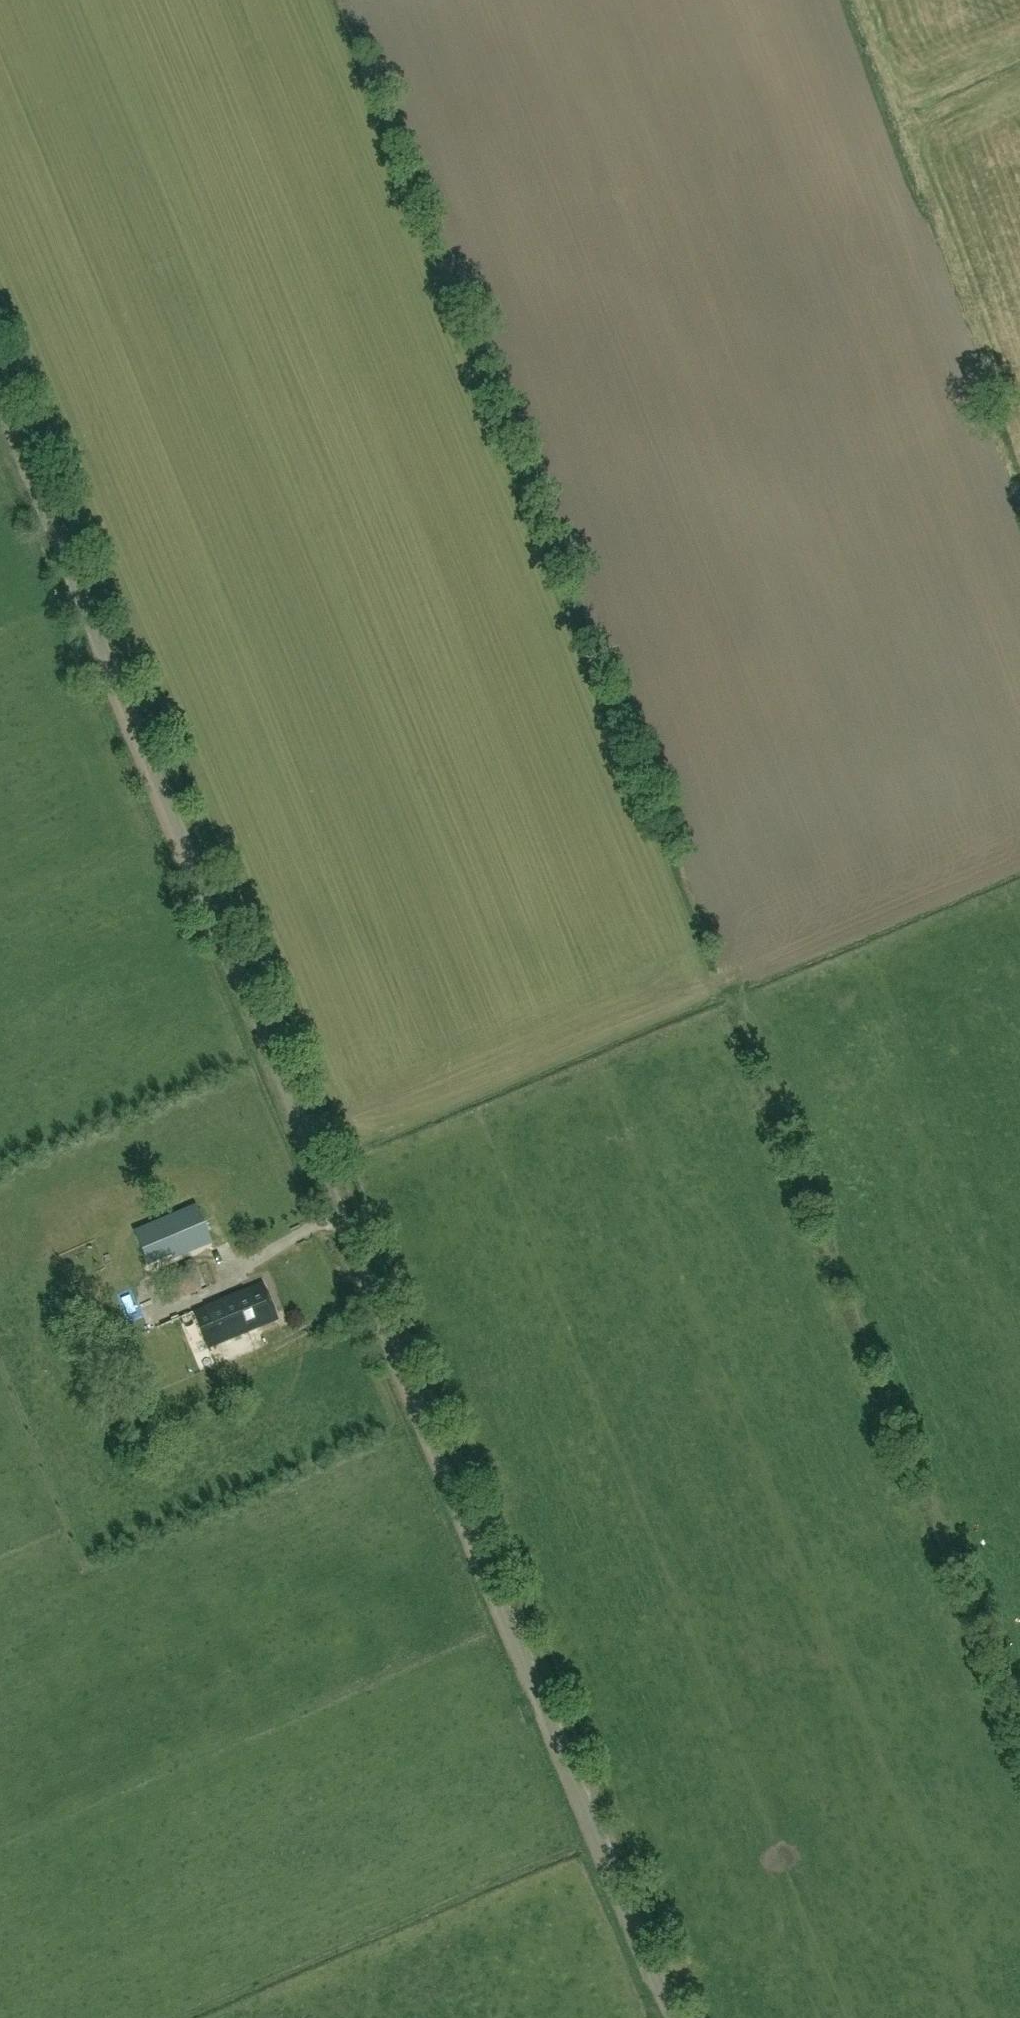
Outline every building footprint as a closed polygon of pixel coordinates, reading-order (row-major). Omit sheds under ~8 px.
[(210,1241),(196,1208),(134,1235),(147,1264),(171,1254),(172,1258),(210,1241)] [(160,1276),(170,1304),(202,1292),(200,1286),(206,1285),(199,1266),(193,1267),(191,1263),(160,1276)] [(261,1280),(192,1309),(210,1350),(278,1320),(261,1280)]
